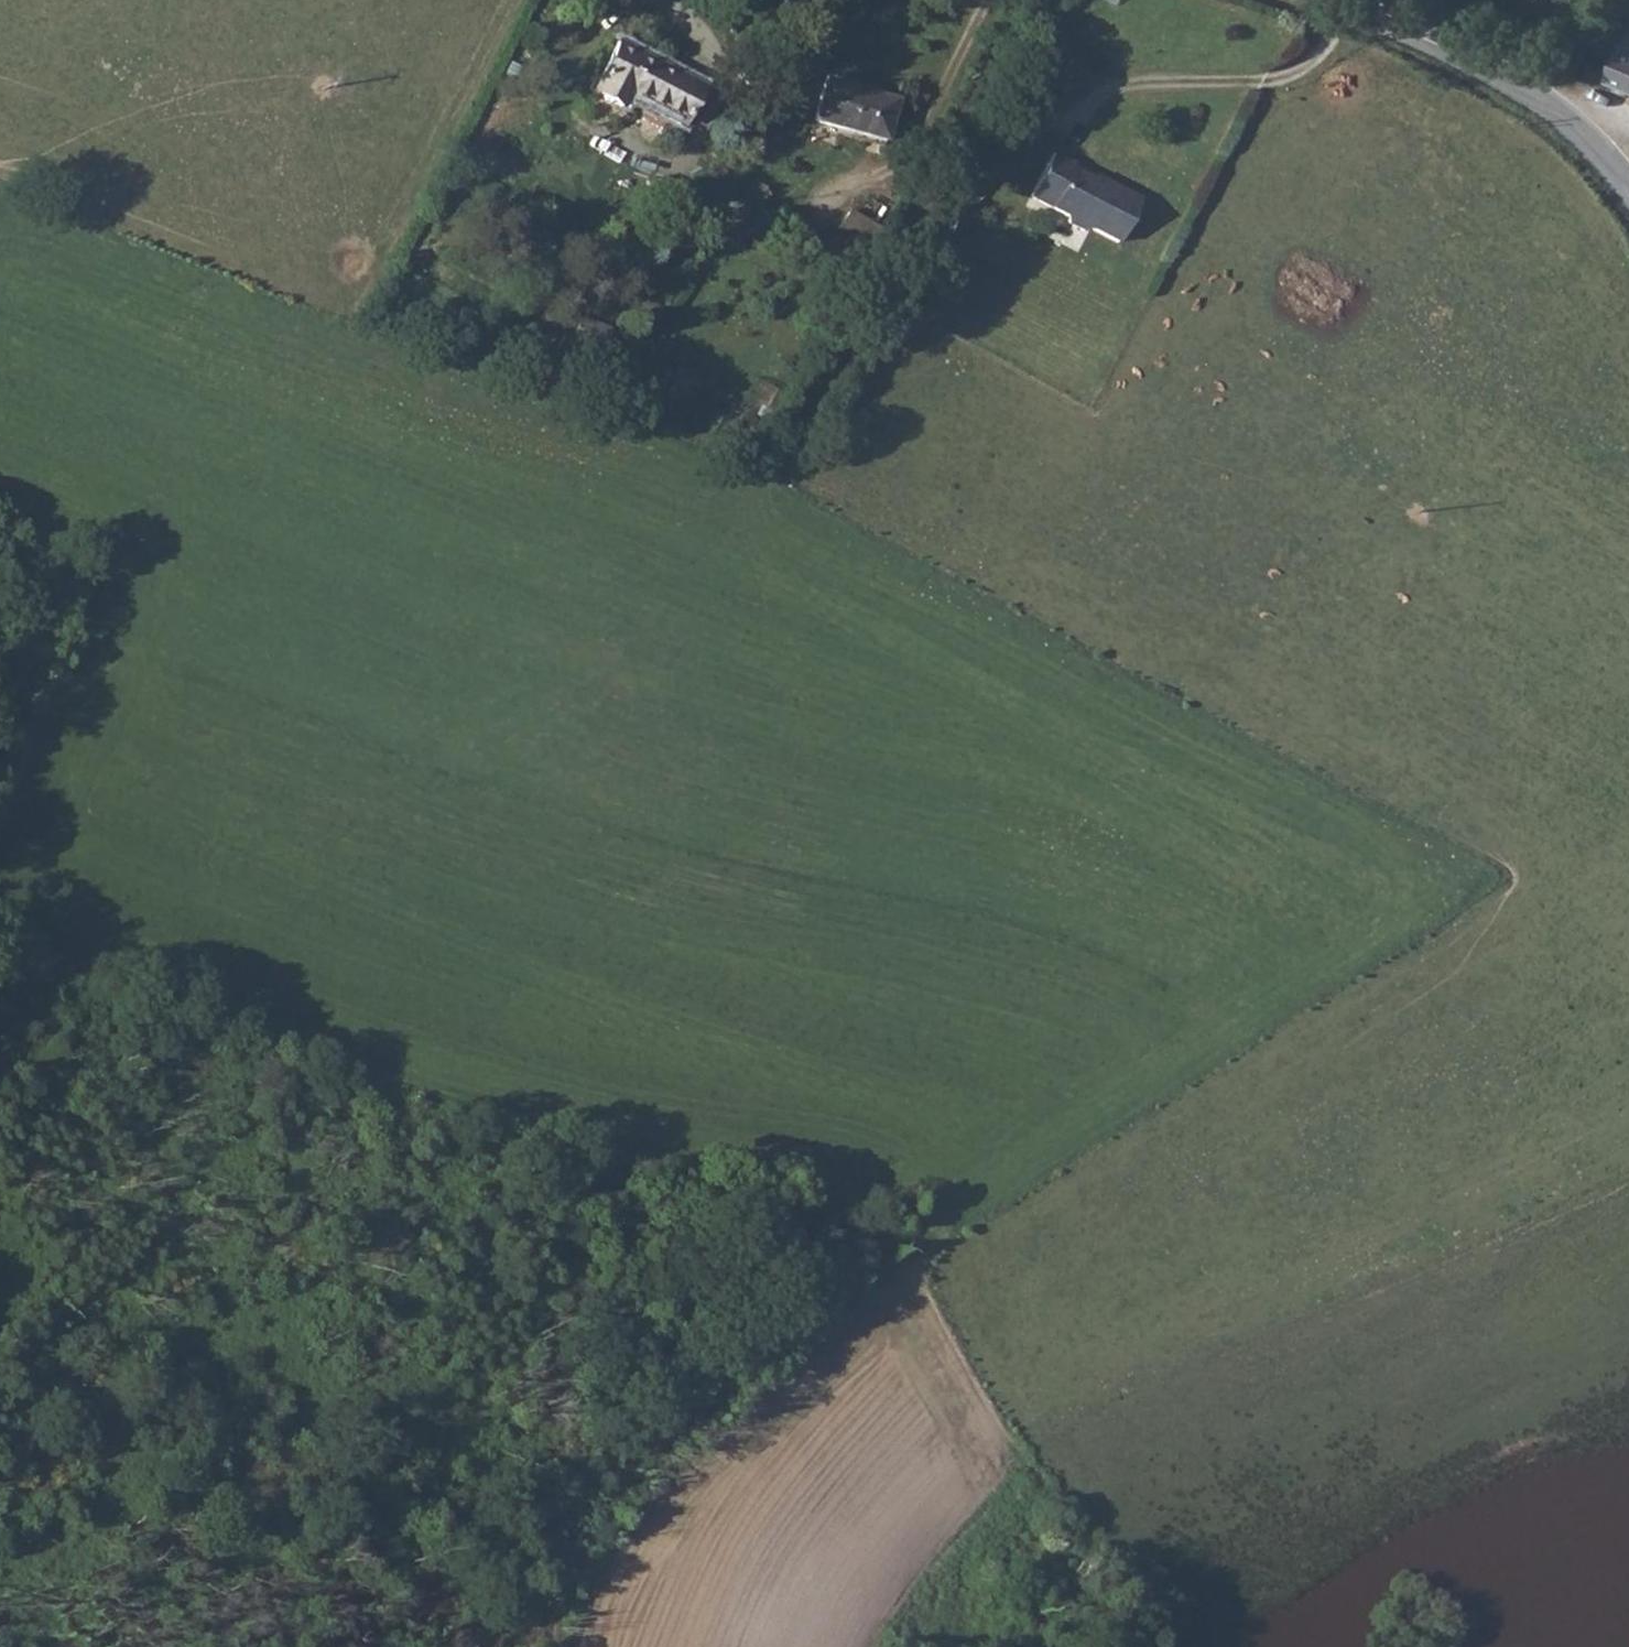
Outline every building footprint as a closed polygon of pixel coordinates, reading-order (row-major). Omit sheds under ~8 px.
[(1605,75),(1628,86),(1628,27),(1626,25),(1605,75)] [(624,46),(599,91),(629,108),(634,99),(686,125),(707,89),(624,46)] [(898,95),(824,86),(818,127),(893,136),(898,95)] [(1094,181),(1071,170),(1074,166),(1052,154),(1030,197),(1065,215),(1067,223),(1083,231),(1091,228),(1118,243),(1140,200),(1103,181),(1100,186),(1094,181)] [(852,203),(841,222),(866,236),(877,217),(852,203)]
